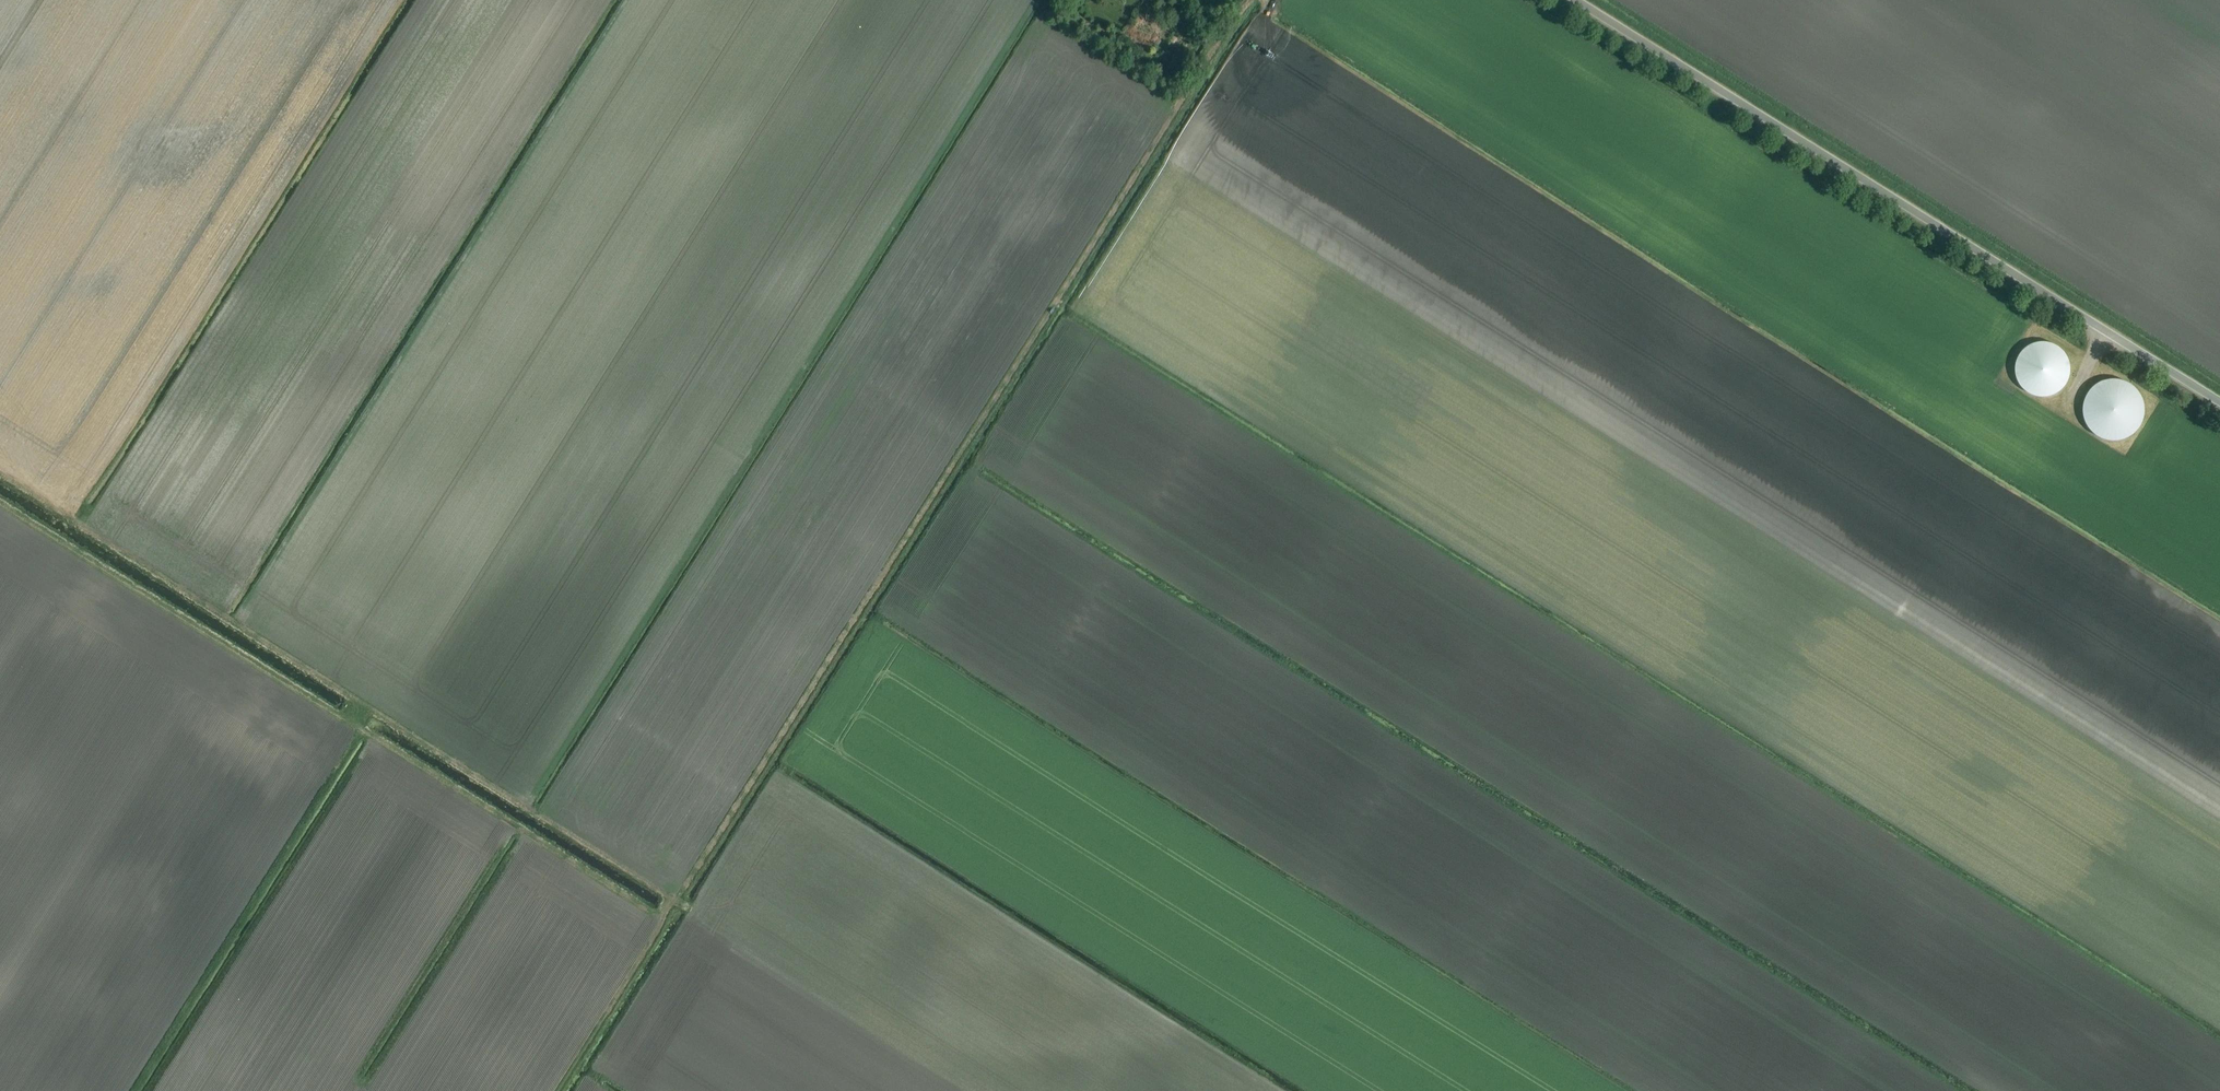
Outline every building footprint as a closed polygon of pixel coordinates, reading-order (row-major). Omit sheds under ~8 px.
[(2044,397),(2046,397),(2049,396),(2052,396),(2054,395),(2057,393),(2059,392),(2062,390),(2064,388),(2065,386),(2067,383),(2068,381),(2069,378),(2070,375),(2070,372),(2071,369),(2070,367),(2070,364),(2069,361),(2068,358),(2067,356),(2066,353),(2064,351),(2062,349),(2060,347),(2058,346),(2055,344),(2053,343),(2050,342),(2047,342),(2044,341),(2041,341),(2039,341),(2039,342),(2036,342),(2033,343),(2031,344),(2028,345),(2026,347),(2024,349),(2022,351),(2020,353),(2018,355),(2017,358),(2016,361),(2015,363),(2015,366),(2015,369),(2015,372),(2015,375),(2016,377),(2017,380),(2018,383),(2020,385),(2021,387),(2023,389),(2025,391),(2028,393),(2030,394),(2033,395),(2035,396),(2038,397),(2041,397),(2044,397)] [(2114,441),(2117,440),(2120,440),(2123,439),(2126,438),(2129,436),(2132,435),(2134,433),(2136,430),(2138,428),(2140,425),(2142,422),(2143,419),(2144,416),(2144,413),(2144,410),(2144,407),(2144,404),(2143,401),(2142,398),(2141,395),(2139,392),(2137,390),(2135,387),(2132,385),(2130,384),(2127,382),(2124,381),(2121,380),(2118,379),(2115,379),(2112,379),(2109,379),(2106,380),(2103,381),(2100,382),(2097,383),(2095,385),(2092,387),(2090,389),(2088,392),(2087,395),(2085,397),(2084,400),(2083,403),(2083,406),(2083,410),(2083,413),(2083,416),(2084,419),(2085,422),(2086,425),(2088,427),(2090,430),(2092,432),(2094,434),(2097,436),(2099,437),(2102,439),(2105,440),(2108,440),(2111,441),(2114,441)]
